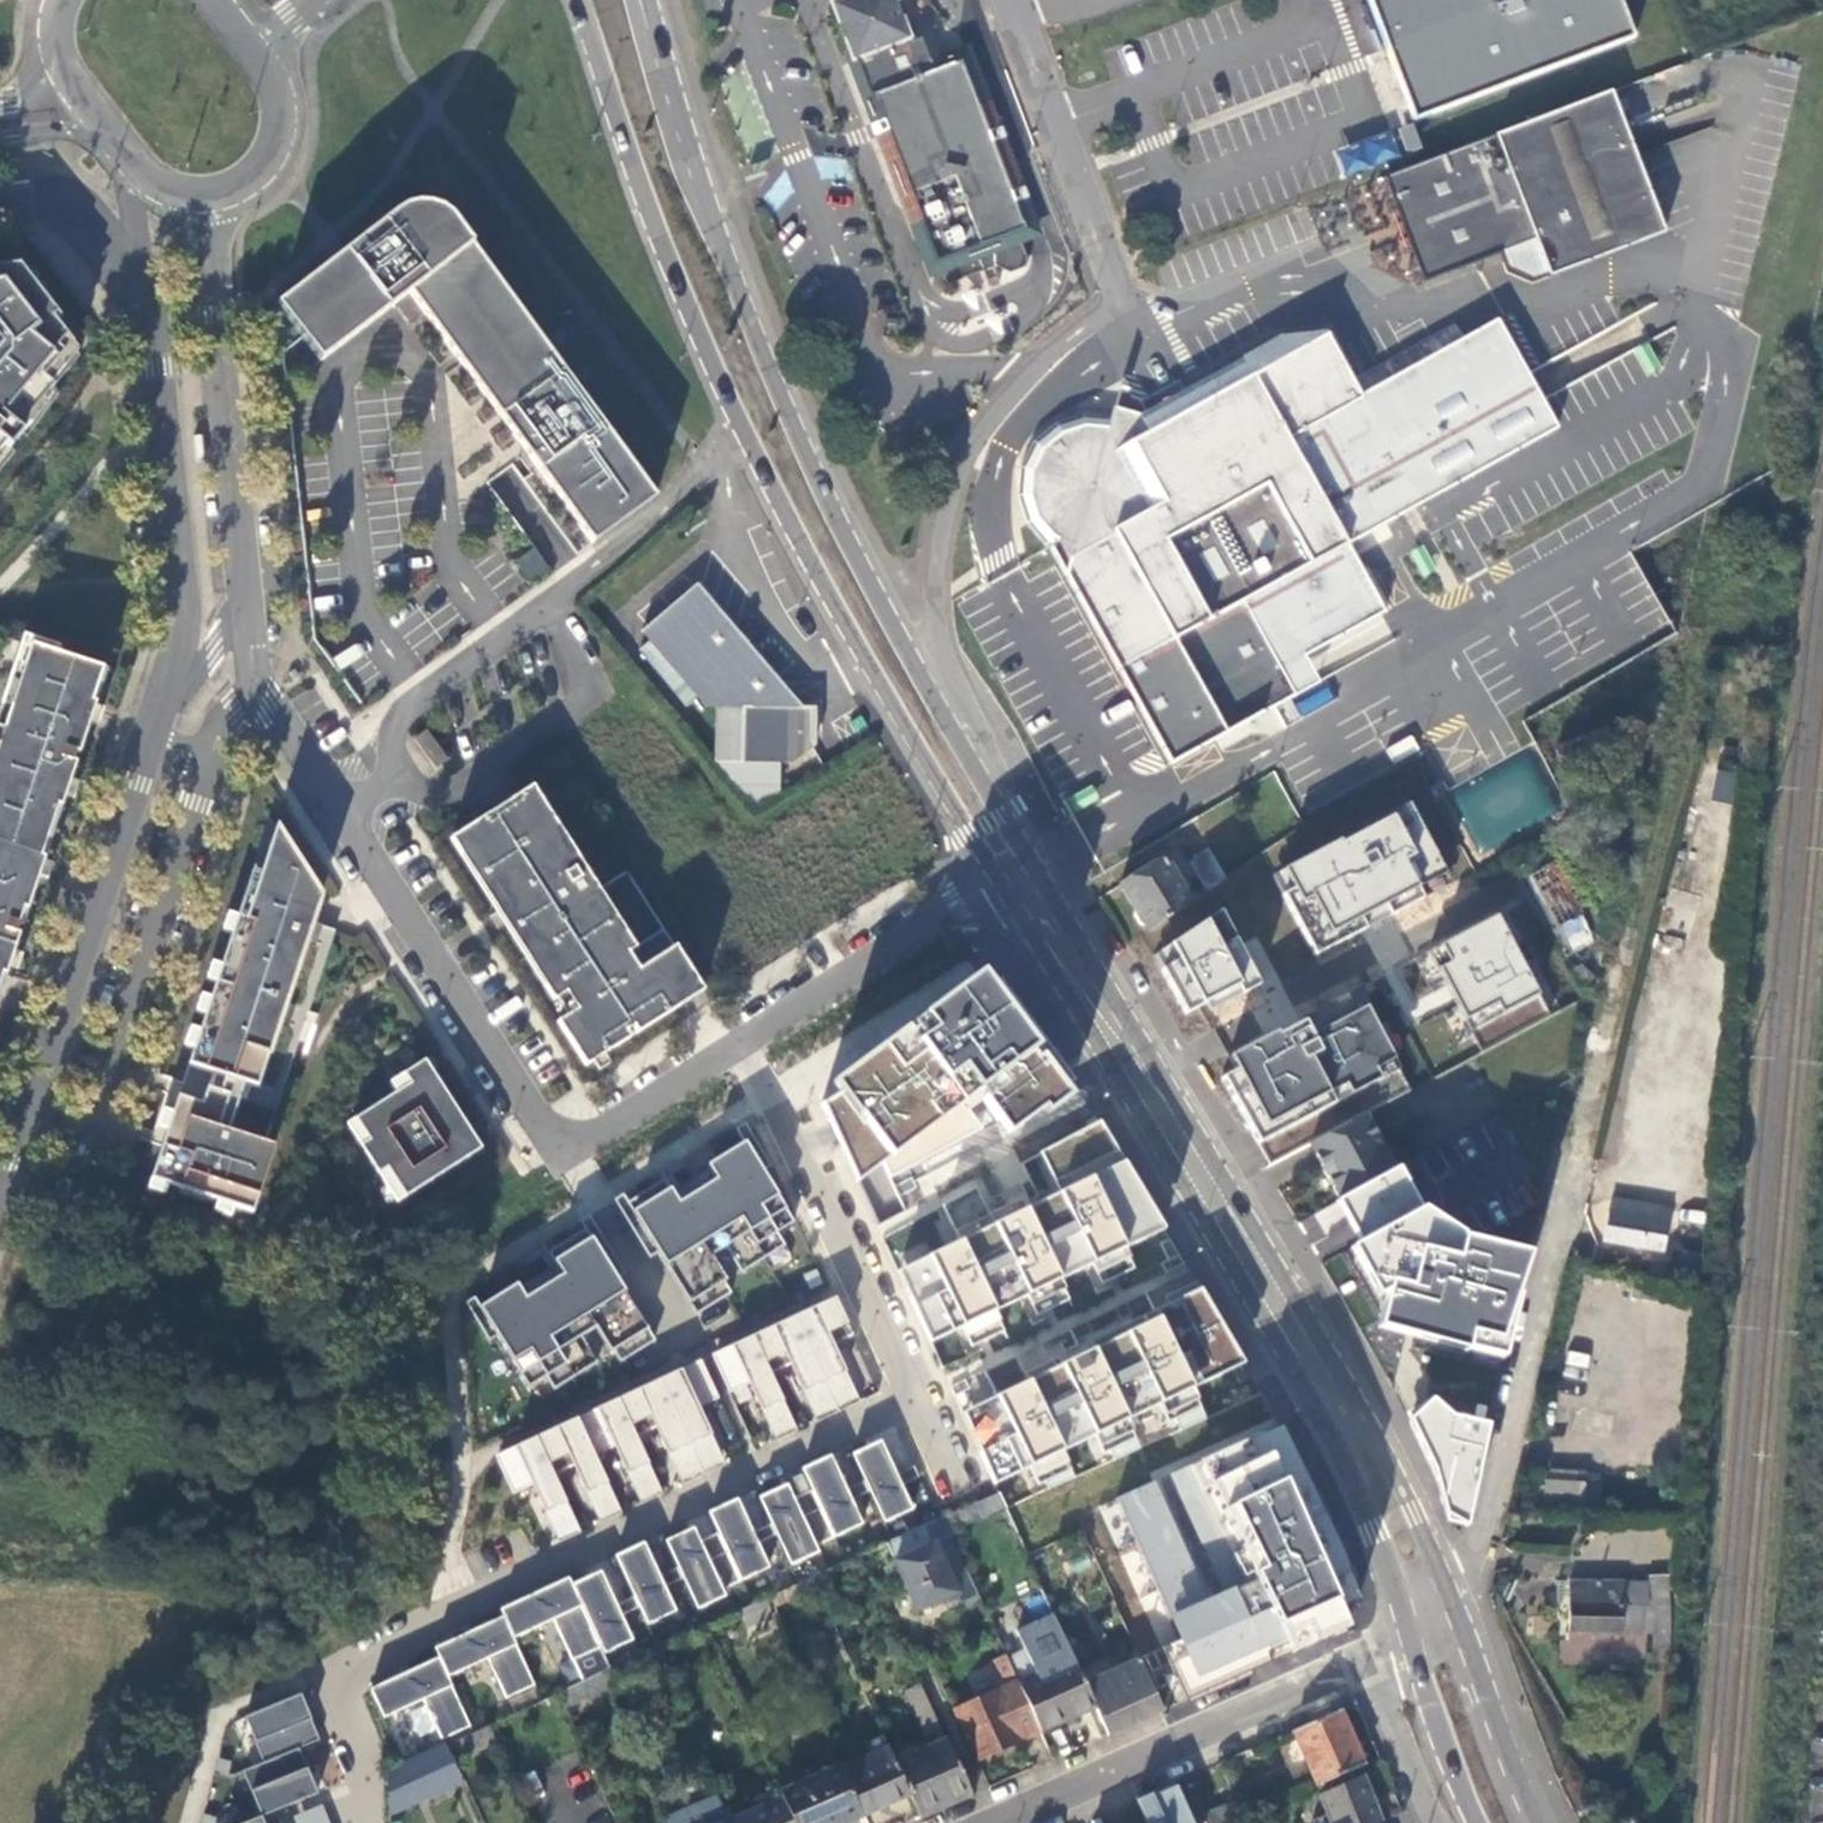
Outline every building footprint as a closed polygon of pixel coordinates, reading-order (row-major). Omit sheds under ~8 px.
[(832,9),(852,62),(857,60),(867,85),(878,115),(884,118),(893,142),(891,149),(906,190),(913,192),(941,263),(944,262),(949,272),(988,258),(993,271),(1009,278),(1025,272),(1027,265),(1020,245),(1022,244),(1010,211),(1016,209),(960,65),(939,73),(934,60),(923,34),(907,41),(890,0),(856,0),(832,9)] [(1405,106),(1411,123),(1634,39),(1620,0),(1365,0),(1405,106)] [(1022,244),(1040,238),(969,47),(934,60),(939,73),(960,65),(1016,209),(1010,211),(1022,244)] [(858,88),(930,279),(949,272),(944,262),(941,263),(913,192),(906,190),(891,149),(893,142),(884,118),(878,115),(867,85),(858,88)] [(1635,156),(1612,96),(1385,180),(1424,285),(1499,256),(1536,242),(1550,279),(1665,236),(1635,156)] [(1345,174),(1400,157),(1392,131),(1337,148),(1345,174)] [(545,348),(453,221),(449,217),(437,209),(422,206),(411,207),(395,215),(352,248),(344,254),(275,307),(299,337),(319,364),(410,294),(442,338),(593,546),(656,500),(570,382),(545,348)] [(1532,285),(1549,279),(1550,279),(1536,242),(1499,256),(1506,276),(1532,285)] [(67,340),(12,268),(0,270),(0,455),(7,447),(11,451),(24,435),(20,431),(54,391),(43,382),(65,357),(58,352),(67,340)] [(1438,497),(1557,432),(1542,405),(1498,323),(1463,341),(1455,327),(1447,331),(1425,343),(1353,382),(1332,344),(1327,336),(1294,337),(1285,338),(1141,417),(1114,409),(1111,419),(1084,415),(1056,425),(1033,445),(1021,470),(1018,495),(1026,524),(1045,548),(1066,559),(1065,574),(1119,671),(1170,765),(1248,722),(1319,684),(1305,657),(1384,614),(1347,546),(1384,526),(1438,497)] [(521,580),(546,573),(539,548),(514,554),(521,580)] [(649,643),(693,698),(705,712),(742,712),(742,766),(777,767),(788,767),(815,749),(816,715),(779,715),(782,690),(698,590),(643,636),(649,643)] [(1642,672),(1669,671),(1677,639),(1641,656),(1642,672)] [(683,707),(693,698),(649,643),(637,653),(683,707)] [(0,741),(0,994),(107,671),(31,646),(0,741)] [(1525,714),(1541,706),(1535,695),(1519,703),(1525,714)] [(778,791),(777,767),(742,766),(742,712),(705,712),(714,725),(713,760),(754,807),(778,791)] [(1558,750),(1567,773),(1618,754),(1609,731),(1558,750)] [(426,732),(414,741),(436,770),(448,761),(426,732)] [(586,1068),(704,992),(675,948),(639,971),(592,897),(599,892),(532,788),(450,840),(555,1004),(561,999),(571,1015),(557,1023),(586,1068)] [(1270,877),(1313,957),(1449,884),(1407,805),(1270,877)] [(178,1097),(151,1180),(252,1214),(274,1147),(228,1132),(244,1083),(257,1088),(320,898),(277,830),(277,827),(276,827),(251,904),(243,901),(188,1065),(212,1073),(202,1106),(178,1097)] [(1148,932),(1225,879),(1208,849),(1193,859),(1194,861),(1184,867),(1175,853),(1119,886),(1135,912),(1133,917),(1138,926),(1144,927),(1148,932)] [(1548,867),(1543,856),(1526,865),(1531,876),(1548,867)] [(1531,876),(1526,865),(1516,870),(1542,920),(1549,932),(1555,929),(1558,927),(1531,876)] [(1553,865),(1548,867),(1531,876),(1558,927),(1555,929),(1565,948),(1591,935),(1570,895),(1577,891),(1570,877),(1562,881),(1553,865)] [(1163,951),(1198,1018),(1256,986),(1219,910),(1163,951)] [(1364,989),(1409,1074),(1545,1004),(1500,918),(1364,989)] [(801,1094),(851,1189),(964,1103),(976,1094),(1006,1134),(1041,1109),(1046,1114),(1067,1098),(1059,1086),(1070,1079),(1043,1044),(985,958),(801,1094)] [(1215,1067),(1259,1151),(1399,1078),(1355,994),(1215,1067)] [(481,1150),(424,1062),(403,1075),(410,1085),(355,1120),(368,1142),(360,1147),(378,1175),(386,1170),(405,1199),(481,1150)] [(1128,1259),(1150,1249),(1179,1234),(1105,1113),(1087,1115),(1022,1150),(1043,1190),(1035,1194),(990,1217),(976,1189),(942,1208),(960,1244),(928,1257),(923,1248),(894,1261),(935,1352),(966,1337),(972,1350),(1005,1336),(996,1317),(1029,1302),(1036,1316),(1069,1301),(1063,1289),(1096,1274),(1102,1286),(1134,1271),(1128,1259)] [(1317,1157),(1339,1200),(1398,1169),(1377,1129),(1369,1113),(1310,1145),(1317,1157)] [(780,1228),(742,1167),(712,1186),(715,1191),(678,1213),(675,1208),(644,1228),(683,1290),(780,1228)] [(1375,1300),(1368,1334),(1501,1368),(1529,1257),(1430,1232),(1398,1169),(1339,1200),(1331,1204),(1354,1246),(1346,1249),(1375,1300)] [(1670,1211),(1610,1199),(1607,1214),(1667,1226),(1670,1211)] [(1667,1226),(1607,1214),(1601,1244),(1662,1255),(1667,1226)] [(633,1315),(595,1254),(565,1273),(567,1278),(531,1300),(528,1296),(497,1315),(536,1377),(633,1315)] [(963,1416),(995,1486),(1245,1366),(1199,1294),(1090,1344),(1095,1353),(963,1416)] [(854,1337),(836,1299),(795,1318),(826,1384),(847,1374),(835,1347),(854,1337)] [(795,1318),(754,1338),(772,1376),(791,1367),(804,1394),(826,1384),(795,1318)] [(754,1338),(713,1357),(730,1395),(750,1386),(762,1413),(784,1403),(772,1376),(754,1338)] [(720,1400),(702,1362),(660,1381),(691,1446),(712,1436),(713,1436),(700,1409),(720,1400)] [(826,1384),(839,1414),(861,1404),(847,1374),(826,1384)] [(660,1381),(619,1400),(637,1438),(656,1429),(669,1457),(691,1446),(660,1381)] [(826,1384),(804,1393),(818,1424),(839,1414),(826,1384)] [(619,1400),(578,1419),(596,1458),(615,1449),(627,1476),(650,1465),(637,1438),(619,1400)] [(784,1403),(763,1413),(777,1443),(798,1433),(784,1403)] [(1427,1405),(1399,1419),(1404,1429),(1420,1457),(1460,1533),(1485,1426),(1447,1420),(1427,1405)] [(1100,1504),(1192,1701),(1323,1645),(1348,1634),(1339,1606),(1363,1594),(1288,1410),(1277,1415),(1100,1504)] [(578,1419),(537,1439),(555,1477),(574,1468),(586,1495),(608,1485),(596,1458),(578,1419)] [(691,1446),(705,1476),(726,1466),(712,1436),(691,1446)] [(537,1439),(496,1458),(513,1496),(532,1487),(545,1514),(546,1514),(567,1504),(555,1477),(537,1439)] [(885,1525),(913,1511),(881,1443),(853,1456),(885,1525)] [(691,1446),(669,1456),(683,1486),(705,1476),(691,1446)] [(834,1539),(863,1526),(831,1457),(803,1471),(834,1539)] [(649,1466),(628,1476),(642,1506),(663,1496),(649,1466)] [(1584,1482),(1547,1479),(1545,1504),(1582,1507),(1584,1482)] [(1599,1509),(1601,1483),(1584,1482),(1582,1507),(1599,1509)] [(608,1485),(587,1495),(601,1525),(622,1515),(608,1485)] [(791,1568),(819,1555),(787,1486),(759,1499),(791,1568)] [(975,1520),(1003,1508),(997,1494),(969,1505),(975,1520)] [(741,1583),(769,1569),(738,1501),(709,1514),(741,1583)] [(567,1504),(546,1514),(560,1544),(581,1534),(567,1504)] [(952,1537),(944,1520),(889,1544),(919,1612),(957,1594),(962,1604),(979,1597),(952,1537)] [(698,1611),(726,1598),(694,1529),(666,1543),(698,1611)] [(648,1626),(676,1613),(644,1544),(616,1558),(648,1626)] [(604,1655),(632,1641),(600,1573),(572,1586),(601,1648),(604,1655)] [(572,1586),(569,1579),(500,1611),(504,1619),(514,1640),(553,1622),(572,1662),(601,1648),(572,1586)] [(1648,1579),(1648,1586),(1648,1608),(1669,1608),(1669,1579),(1648,1579)] [(1570,1612),(1570,1583),(1560,1582),(1558,1612),(1570,1612)] [(1570,1612),(1569,1634),(1653,1636),(1653,1655),(1665,1656),(1667,1656),(1669,1608),(1648,1608),(1648,1586),(1570,1583),(1570,1612)] [(774,1616),(767,1598),(741,1610),(748,1626),(774,1616)] [(1040,1733),(1095,1708),(1085,1687),(1075,1663),(1053,1615),(1017,1632),(1038,1679),(1020,1687),(1040,1733)] [(514,1640),(504,1619),(435,1651),(439,1660),(448,1680),(488,1661),(506,1701),(536,1687),(514,1640)] [(990,1661),(1003,1690),(1018,1683),(1005,1655),(990,1661)] [(1649,1655),(1648,1672),(1665,1672),(1665,1656),(1653,1655),(1649,1655)] [(448,1680),(439,1660),(371,1692),(384,1721),(423,1703),(442,1742),(471,1729),(448,1680)] [(1107,1735),(1162,1711),(1140,1662),(1085,1687),(1095,1708),(1107,1735)] [(610,1687),(603,1671),(558,1691),(566,1707),(610,1687)] [(977,1762),(1040,1733),(1020,1687),(1018,1683),(1003,1690),(954,1711),(977,1762)] [(940,1729),(921,1687),(905,1694),(924,1735),(932,1732),(940,1729)] [(246,1719),(264,1765),(300,1750),(320,1742),(301,1696),(246,1719)] [(1364,1766),(1339,1711),(1292,1732),(1317,1787),(1364,1766)] [(497,1740),(489,1722),(449,1740),(457,1758),(497,1740)] [(937,1744),(946,1741),(940,1729),(932,1732),(937,1744)] [(920,1818),(972,1796),(947,1740),(946,1741),(937,1744),(895,1762),(910,1797),(920,1818)] [(390,1767),(389,1815),(464,1781),(446,1741),(390,1767)] [(305,1758),(317,1788),(343,1777),(331,1747),(305,1758)] [(862,1818),(910,1797),(895,1762),(889,1748),(841,1769),(862,1818)] [(244,1773),(262,1818),(318,1796),(300,1750),(264,1765),(244,1773)] [(862,1818),(841,1769),(840,1765),(779,1791),(782,1797),(793,1822),(851,1822),(862,1818)] [(1363,1780),(1320,1799),(1330,1822),(1381,1822),(1363,1780)] [(1174,1785),(1135,1801),(1145,1822),(1191,1822),(1178,1795),(1174,1785)] [(1178,1795),(1191,1822),(1205,1822),(1203,1818),(1204,1818),(1191,1789),(1178,1795)] [(782,1797),(730,1820),(731,1822),(793,1822),(782,1797)] [(1235,1804),(1204,1818),(1203,1818),(1205,1822),(1238,1822),(1242,1821),(1235,1804)]
